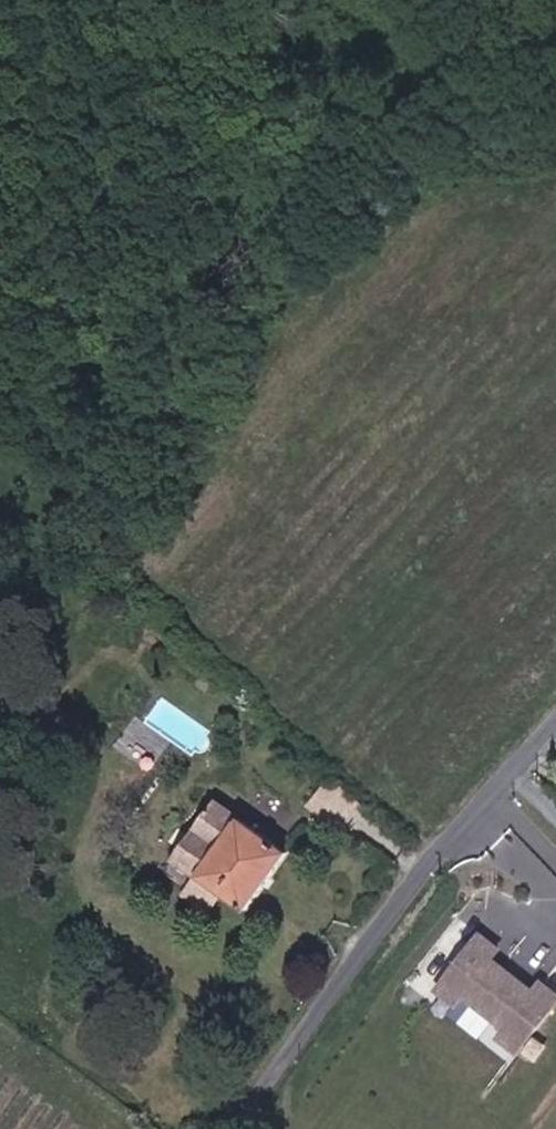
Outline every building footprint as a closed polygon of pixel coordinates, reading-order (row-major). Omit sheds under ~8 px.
[(300,853),(228,802),(200,843),(190,838),(180,852),(189,858),(184,867),(206,881),(213,870),(266,904),(300,853)] [(555,1005),(555,991),(537,976),(530,985),(494,957),(500,949),(478,932),(434,988),(457,1006),(462,999),(501,1029),(493,1039),(515,1057),(555,1005)]
